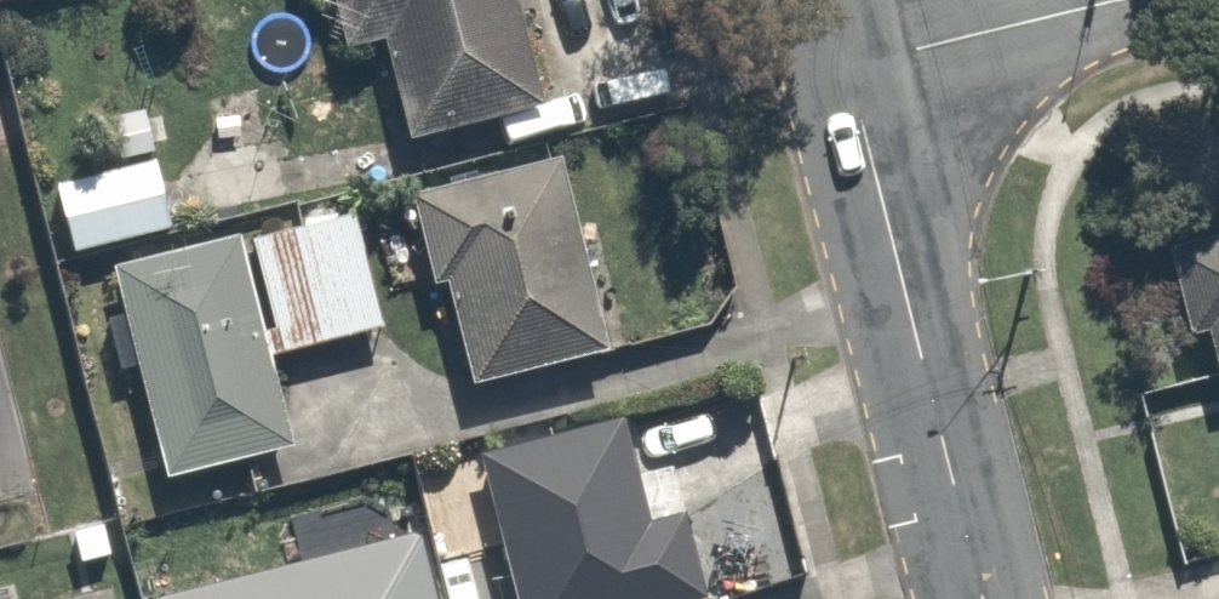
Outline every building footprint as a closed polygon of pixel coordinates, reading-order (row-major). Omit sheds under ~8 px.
[(328,50),(384,41),(399,137),(526,116),(508,0),(320,0),(328,50)] [(562,153),(391,198),(415,288),(443,280),(471,388),(614,351),(562,153)] [(162,154),(60,176),(76,247),(178,224),(162,154)] [(116,270),(171,482),(299,449),(274,352),(387,323),(358,207),(116,270)] [(1174,238),(1209,381),(1218,379),(1218,227),(1174,238)] [(634,427),(483,459),(513,598),(702,598),(720,595),(702,509),(654,519),(634,427)] [(300,558),(158,592),(160,598),(440,598),(423,528),(389,536),(379,494),(290,515),(300,558)]
